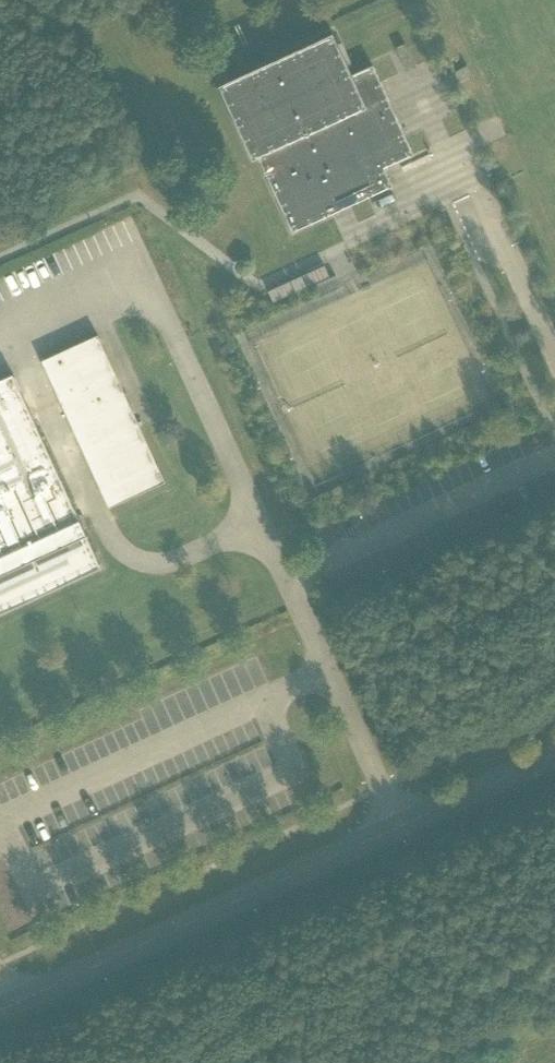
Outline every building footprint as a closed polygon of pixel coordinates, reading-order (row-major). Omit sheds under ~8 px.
[(332,32),(221,83),(219,84),(253,158),(258,156),(292,232),(392,186),(384,168),(413,154),(373,65),(352,74),(332,32)] [(303,275),(308,286),(329,276),(324,265),(303,275)] [(291,280),(296,291),(307,286),(302,275),(291,280)] [(313,285),(319,297),(341,287),(336,275),(313,285)] [(268,291),(273,302),(294,292),(289,281),(268,291)] [(41,360),(61,403),(109,507),(165,482),(98,334),(41,360)] [(101,567),(13,373),(0,379),(0,613),(101,567)]
